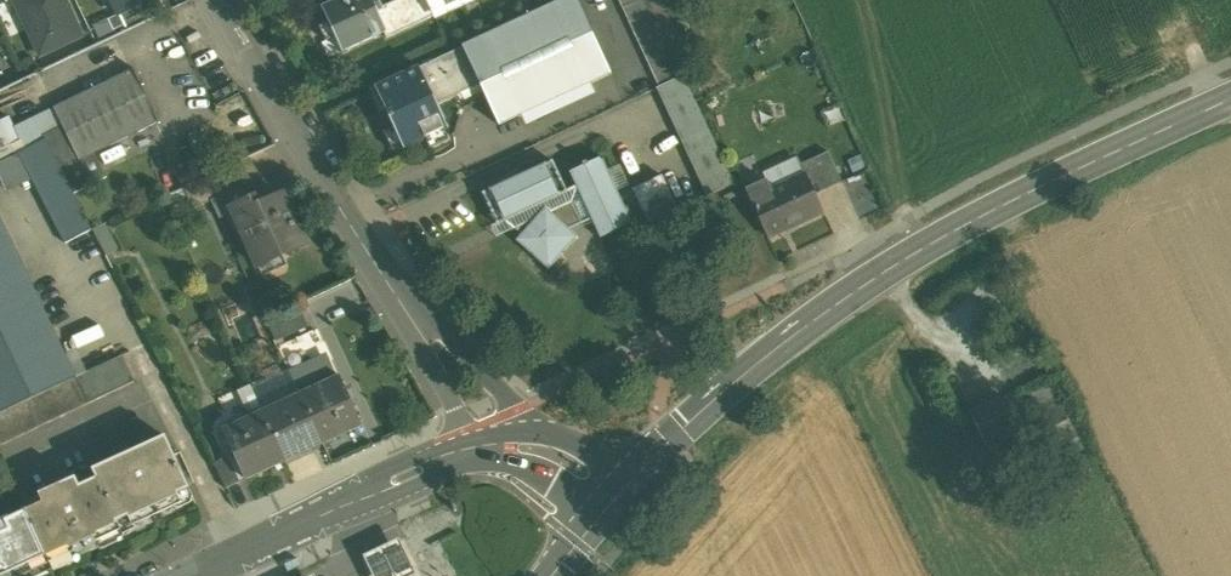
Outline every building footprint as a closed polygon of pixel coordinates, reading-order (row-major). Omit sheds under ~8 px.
[(40,56),(82,36),(64,0),(13,0),(40,56)] [(118,14),(119,13),(146,0),(111,0),(118,14)] [(119,13),(127,30),(166,11),(161,0),(146,0),(119,13)] [(321,7),(342,51),(384,32),(386,31),(377,12),(383,10),(382,7),(378,0),(337,0),(321,7)] [(382,7),(383,10),(377,12),(386,31),(384,32),(386,37),(433,15),(426,0),(397,0),(382,7)] [(433,15),(465,0),(426,0),(433,15)] [(463,47),(480,84),(499,125),(610,73),(576,0),(564,0),(463,47)] [(649,0),(619,0),(659,87),(683,76),(684,76),(649,0)] [(463,47),(419,67),(436,104),(480,84),(463,47)] [(419,67),(375,88),(403,149),(447,128),(436,104),(419,67)] [(133,68),(53,107),(79,160),(159,121),(133,68)] [(733,184),(683,76),(659,87),(657,88),(707,196),(733,184)] [(92,229),(45,138),(18,151),(65,242),(92,229)] [(841,182),(828,152),(800,165),(805,175),(806,175),(815,195),(841,182)] [(601,157),(587,164),(586,162),(582,163),(583,166),(569,172),(576,187),(591,219),(600,238),(632,223),(601,157)] [(576,187),(567,191),(552,161),(484,192),(492,208),(499,224),(491,228),(497,238),(534,222),(545,209),(568,230),(591,219),(576,187)] [(231,165),(201,179),(211,201),(241,187),(231,165)] [(662,175),(632,189),(648,223),(678,209),(662,175)] [(805,175),(771,191),(766,181),(746,190),(767,237),(823,212),(815,195),(806,175),(805,175)] [(241,187),(211,201),(219,218),(232,212),(231,209),(253,199),(247,184),(241,187)] [(283,194),(257,206),(253,199),(231,209),(232,212),(257,266),(305,244),(283,194)] [(534,222),(518,240),(549,268),(577,238),(568,230),(545,209),(534,222)] [(23,269),(0,219),(0,280),(23,269)] [(105,223),(93,229),(106,255),(119,249),(105,223)] [(23,269),(0,280),(0,413),(75,378),(23,269)] [(138,278),(126,282),(131,293),(143,287),(138,278)] [(297,308),(267,322),(275,340),(306,326),(297,308)] [(257,334),(243,340),(246,346),(260,339),(257,334)] [(121,356),(75,378),(87,404),(134,382),(121,356)] [(340,377),(337,378),(335,373),(298,390),(322,443),(362,425),(340,377)] [(0,413),(0,445),(87,404),(75,378),(0,413)] [(1052,381),(1026,394),(1036,415),(1033,416),(1041,432),(1066,420),(1058,403),(1061,401),(1052,381)] [(298,390),(278,399),(280,405),(263,413),(285,460),(322,443),(298,390)] [(996,401),(970,414),(994,461),(1019,448),(996,401)] [(260,407),(224,424),(226,429),(223,431),(245,478),(285,460),(263,413),(260,407)] [(129,452),(92,469),(117,522),(128,516),(132,525),(180,503),(176,494),(189,489),(165,436),(129,452)] [(125,443),(88,460),(92,469),(129,452),(125,443)] [(241,482),(229,457),(214,464),(226,489),(241,482)] [(92,469),(38,494),(42,502),(25,510),(48,561),(70,551),(76,554),(95,545),(97,538),(119,528),(117,522),(92,469)] [(0,519),(0,575),(32,575),(51,567),(48,561),(25,510),(24,508),(0,519)] [(374,575),(411,575),(416,574),(398,539),(364,556),(374,575)]
